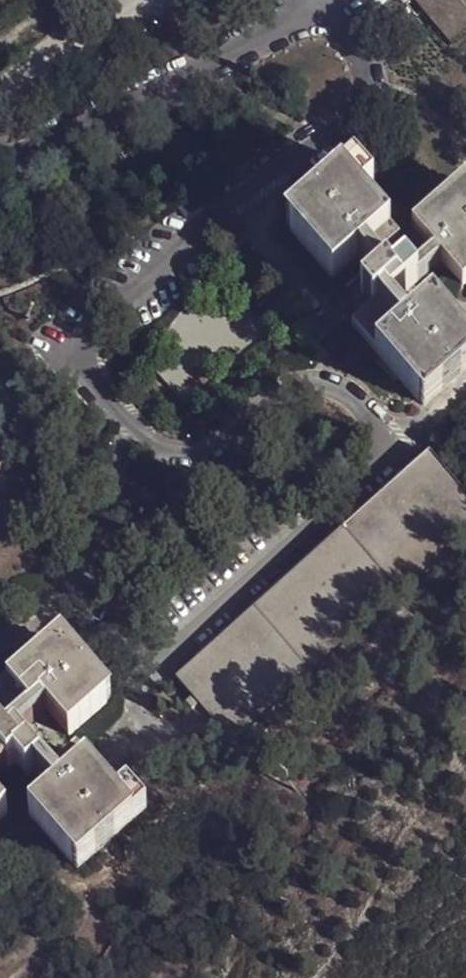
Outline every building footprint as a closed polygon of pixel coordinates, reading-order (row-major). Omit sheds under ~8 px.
[(456,0),(465,12),(465,0),(456,0)] [(375,187),(300,245),(345,298),(370,277),(377,286),(392,275),(416,257),(379,212),(389,205),(375,187)] [(438,244),(465,278),(465,222),(438,244)] [(392,275),(377,286),(381,291),(362,305),(384,331),(398,320),(404,328),(438,301),(429,289),(414,300),(392,275)] [(384,331),(362,349),(423,422),(465,387),(465,353),(443,326),(418,346),(404,328),(398,320),(384,331)] [(465,559),(465,511),(435,472),(174,694),(230,760),(465,559)] [(66,652),(0,705),(0,728),(7,735),(18,748),(24,743),(56,718),(76,741),(114,710),(66,652)] [(7,735),(0,741),(0,782),(11,773),(13,775),(20,769),(35,787),(50,775),(24,743),(18,748),(7,735)] [(124,810),(88,769),(60,794),(67,801),(32,832),(76,883),(149,818),(134,801),(124,810)]
